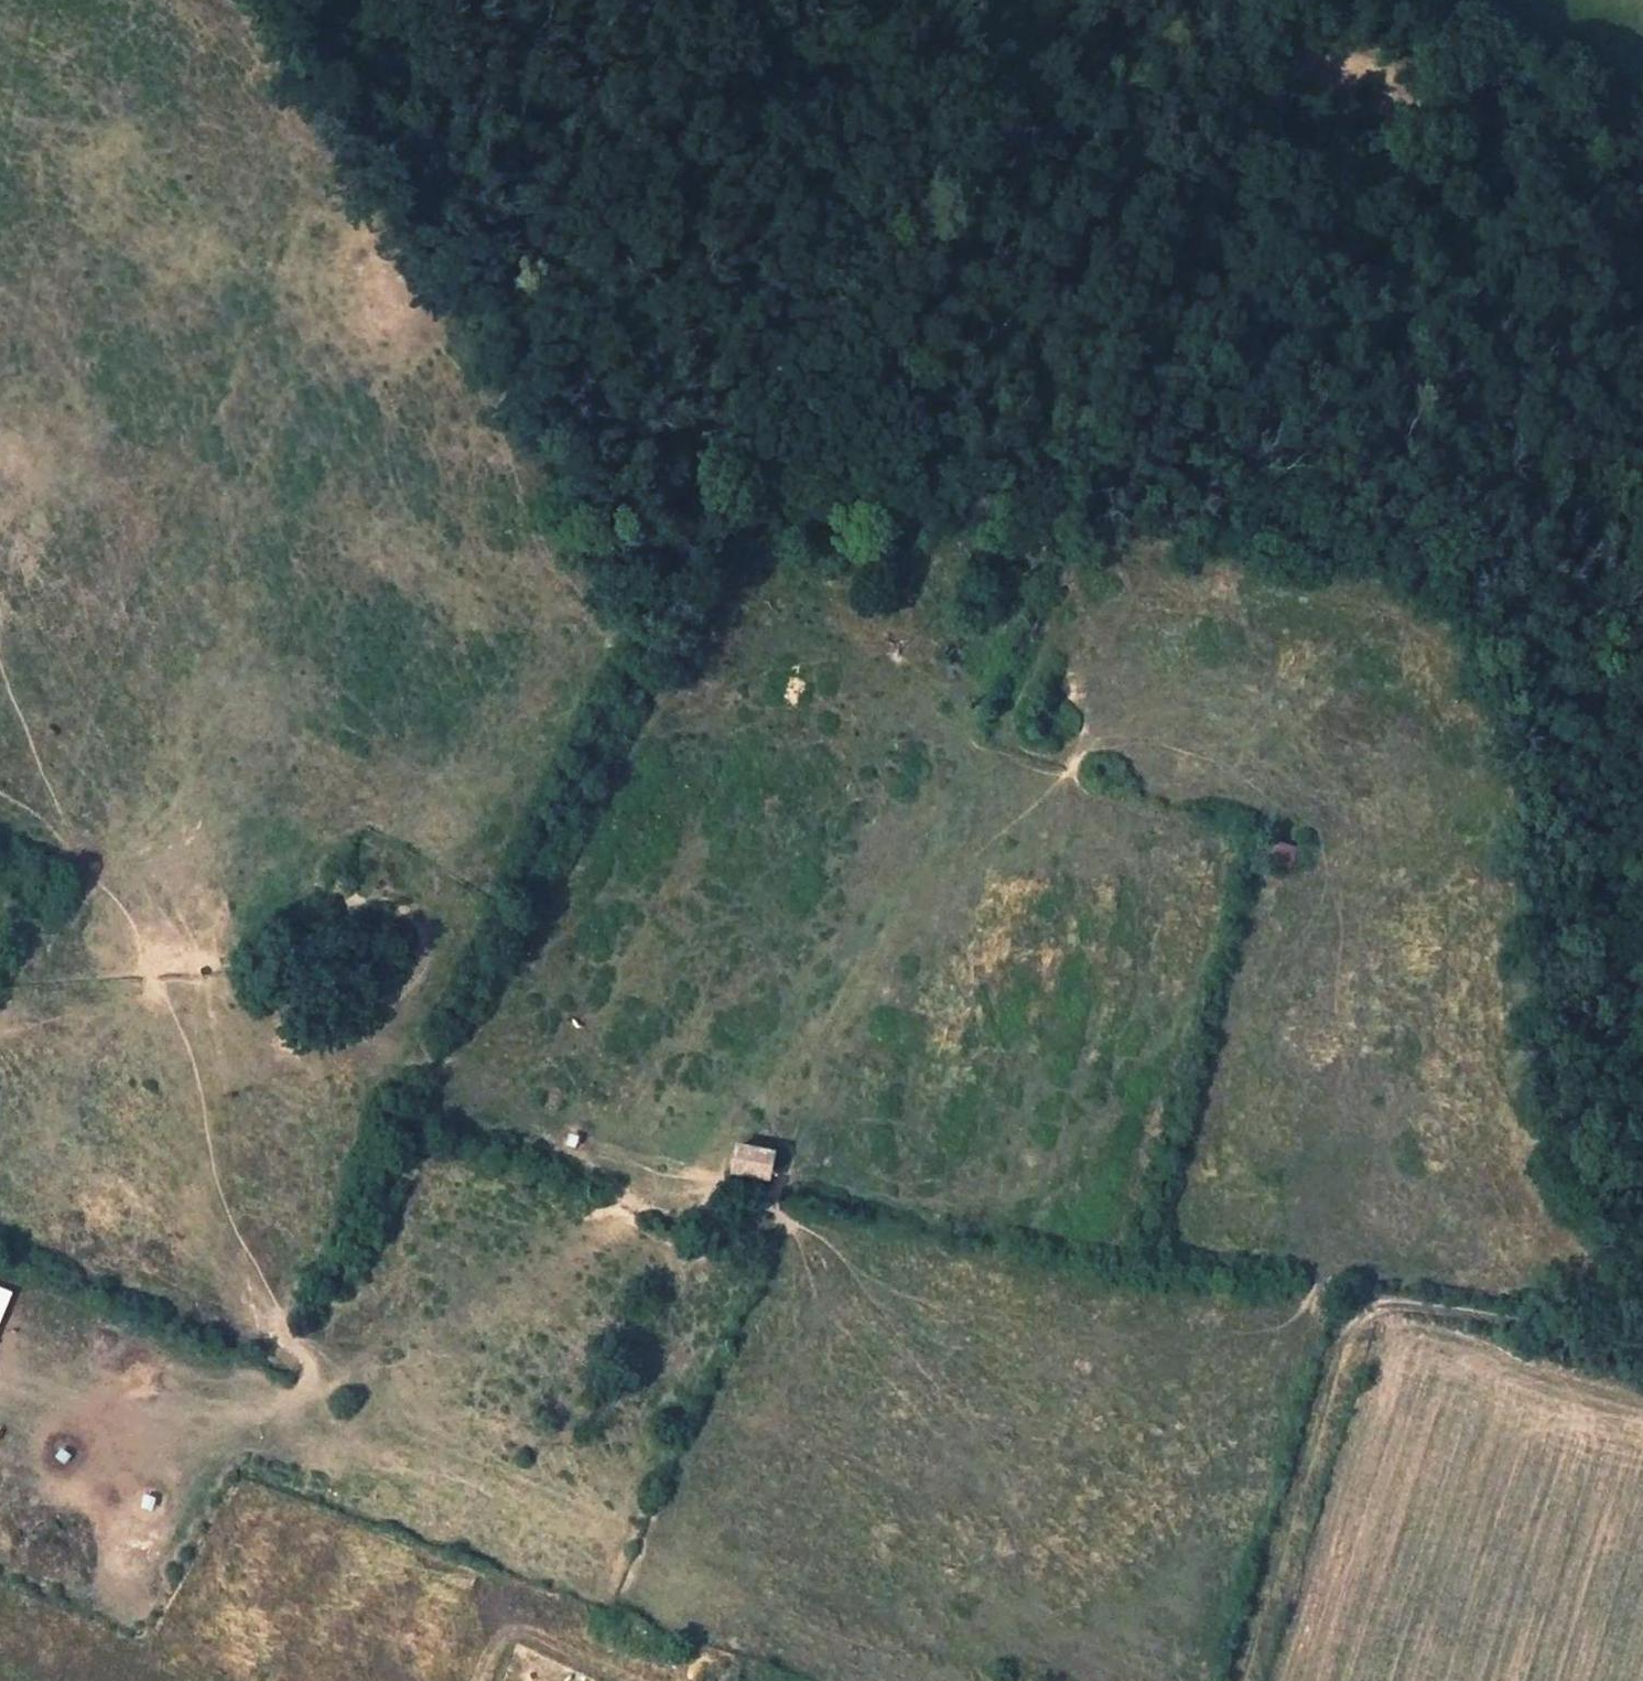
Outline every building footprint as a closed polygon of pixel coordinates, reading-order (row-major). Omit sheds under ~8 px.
[(1273,866),(1278,846),(1260,840),(1253,860),(1273,866)] [(1294,851),(1278,846),(1273,866),(1289,870),(1294,851)] [(736,1146),(730,1172),(767,1180),(772,1154),(736,1146)] [(13,1293),(0,1288),(0,1325),(13,1293)]
